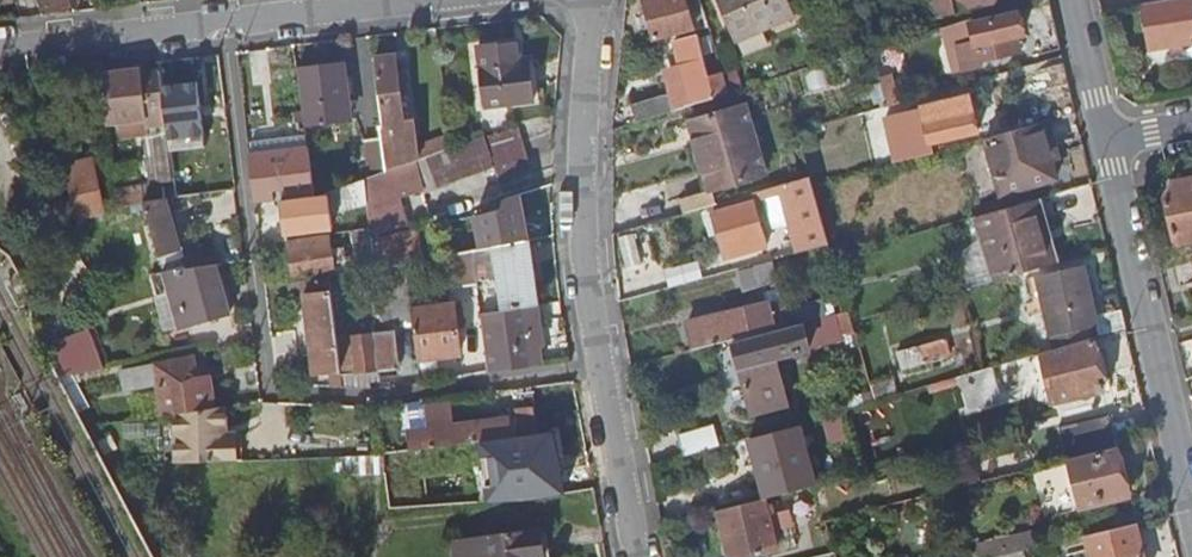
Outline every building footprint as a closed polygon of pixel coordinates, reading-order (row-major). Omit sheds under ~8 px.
[(48,13),(80,3),(79,0),(44,0),(48,13)] [(711,29),(702,0),(655,0),(646,2),(657,44),(711,29)] [(737,45),(797,18),(789,0),(718,0),(737,45)] [(1146,8),(1154,51),(1191,44),(1191,0),(1188,0),(1146,8)] [(1022,15),(975,27),(980,46),(962,51),(968,74),(986,69),(984,63),(1019,54),(1016,40),(1027,37),(1022,15)] [(632,126),(729,97),(723,76),(711,80),(698,39),(677,45),(690,86),(683,88),(685,96),(669,97),(627,110),(632,126)] [(522,64),(520,44),(483,48),(489,107),(536,102),(532,63),(522,64)] [(382,128),(384,140),(387,171),(387,173),(414,163),(420,161),(415,124),(406,125),(398,58),(379,61),(386,127),(382,128)] [(300,70),(306,127),(353,121),(346,64),(300,70)] [(162,74),(166,111),(210,106),(205,65),(161,70),(162,74)] [(168,124),(166,111),(162,74),(144,75),(144,71),(103,76),(108,123),(148,119),(148,127),(168,124)] [(919,160),(938,155),(936,146),(982,136),(974,99),(927,109),(933,142),(916,146),(919,160)] [(706,153),(717,191),(768,176),(749,108),(692,124),(701,154),(706,153)] [(108,123),(110,138),(149,134),(148,127),(148,119),(108,123)] [(1054,122),(989,140),(990,146),(970,151),(983,201),(1004,195),(1004,196),(1060,180),(1057,171),(1066,168),(1054,122)] [(415,167),(421,185),(421,184),(425,196),(496,170),(502,187),(533,175),(516,130),(415,167)] [(255,158),(309,152),(308,138),(253,145),(255,158)] [(371,173),(387,171),(384,140),(367,141),(371,173)] [(284,202),(314,199),(309,152),(255,158),(251,158),(256,205),(284,202)] [(712,193),(717,191),(706,153),(701,154),(712,193)] [(371,231),(371,235),(406,229),(396,194),(421,185),(415,167),(414,163),(387,173),(364,181),(371,231)] [(77,221),(107,214),(97,169),(67,176),(77,221)] [(815,191),(811,178),(781,187),(800,255),(831,246),(815,191)] [(1179,182),(1170,197),(1181,247),(1191,245),(1191,179),(1179,182)] [(352,196),(355,233),(371,231),(364,181),(314,199),(284,202),(287,234),(334,229),(331,203),(352,196)] [(177,198),(193,197),(192,183),(175,186),(177,198)] [(118,212),(144,203),(143,190),(116,193),(118,212)] [(170,200),(144,203),(165,273),(180,271),(217,266),(225,265),(223,254),(184,260),(169,210),(173,209),(170,200)] [(997,283),(1052,267),(1041,228),(1050,225),(1042,201),(979,219),(997,283)] [(716,216),(728,254),(767,242),(756,204),(716,216)] [(1052,267),(1061,265),(1050,225),(1041,228),(1052,267)] [(358,275),(377,272),(372,240),(371,235),(371,231),(355,233),(353,234),(357,259),(358,275)] [(379,272),(390,270),(408,266),(424,263),(415,231),(372,240),(377,272),(379,272)] [(343,264),(343,261),(342,250),(329,251),(328,241),(281,246),(283,264),(274,265),(276,284),(293,282),(332,278),(330,265),(343,264)] [(529,241),(475,252),(479,285),(480,290),(496,287),(494,273),(501,272),(506,310),(539,305),(529,241)] [(460,287),(479,285),(475,252),(456,256),(460,287)] [(332,278),(358,275),(357,259),(343,261),(343,264),(330,265),(332,278)] [(217,266),(180,271),(193,325),(229,314),(217,266)] [(414,321),(413,310),(408,266),(390,270),(397,323),(414,321)] [(1126,329),(1121,309),(1094,316),(1092,307),(1098,306),(1096,294),(1090,295),(1085,267),(1036,276),(1048,337),(1097,327),(1098,337),(1126,329)] [(386,324),(397,323),(390,270),(379,272),(386,324)] [(343,370),(339,337),(332,278),(293,282),(295,299),(307,298),(317,373),(333,371),(343,370)] [(772,303),(786,299),(783,289),(769,293),(772,303)] [(699,352),(793,326),(789,310),(786,299),(772,303),(691,325),(699,352)] [(814,302),(789,310),(793,326),(819,319),(814,302)] [(453,305),(413,310),(414,321),(419,361),(460,356),(456,329),(454,309),(453,305)] [(454,309),(456,329),(465,327),(463,308),(454,309)] [(545,368),(542,350),(531,351),(530,342),(544,340),(539,308),(483,316),(490,376),(545,368)] [(857,334),(854,323),(849,311),(838,314),(844,337),(857,334)] [(65,334),(73,373),(105,367),(97,327),(65,334)] [(749,400),(783,391),(775,360),(810,350),(803,328),(735,347),(749,400)] [(395,331),(339,337),(343,370),(344,377),(377,373),(399,371),(395,331)] [(542,350),(545,350),(544,340),(530,342),(531,351),(542,350)] [(934,362),(940,360),(935,343),(911,350),(918,376),(936,370),(934,362)] [(1106,392),(1103,380),(1097,354),(1094,344),(1044,356),(1057,405),(1106,392)] [(1097,354),(1103,380),(1113,377),(1107,351),(1097,354)] [(195,383),(190,358),(124,372),(127,390),(159,383),(165,414),(217,408),(211,380),(195,383)] [(285,362),(287,377),(303,375),(301,360),(285,362)] [(960,374),(971,409),(1004,400),(994,364),(960,374)] [(335,389),(345,389),(344,377),(343,370),(333,371),(335,389)] [(344,377),(345,389),(371,391),(370,382),(377,381),(377,373),(344,377)] [(783,391),(749,400),(754,415),(787,406),(783,391)] [(262,432),(261,402),(212,410),(213,460),(281,458),(281,432),(262,432)] [(830,416),(838,414),(836,405),(828,408),(830,416)] [(523,438),(539,436),(535,409),(519,412),(523,438)] [(844,412),(838,414),(830,416),(825,418),(834,446),(851,441),(844,412)] [(1071,460),(1120,448),(1112,414),(1063,426),(1071,460)] [(387,456),(513,440),(510,420),(412,433),(413,443),(386,447),(387,456)] [(552,498),(581,493),(571,423),(546,426),(549,447),(527,450),(534,500),(552,498)] [(681,436),(687,457),(722,446),(716,425),(681,436)] [(752,441),(767,498),(816,485),(802,429),(752,441)] [(495,447),(468,451),(470,465),(497,461),(495,447)] [(1120,448),(1071,460),(1084,510),(1133,498),(1120,448)] [(720,514),(732,556),(755,556),(780,550),(766,502),(720,514)] [(1089,538),(1093,556),(1146,556),(1138,526),(1089,538)] [(487,556),(547,556),(543,530),(485,540),(487,556)] [(1007,556),(1039,549),(1034,533),(1003,540),(1007,556)] [(485,540),(456,544),(458,556),(487,556),(485,540)] [(1007,556),(1003,540),(989,544),(993,556),(1006,556),(1007,556)] [(989,544),(978,547),(980,556),(993,556),(989,544)]
